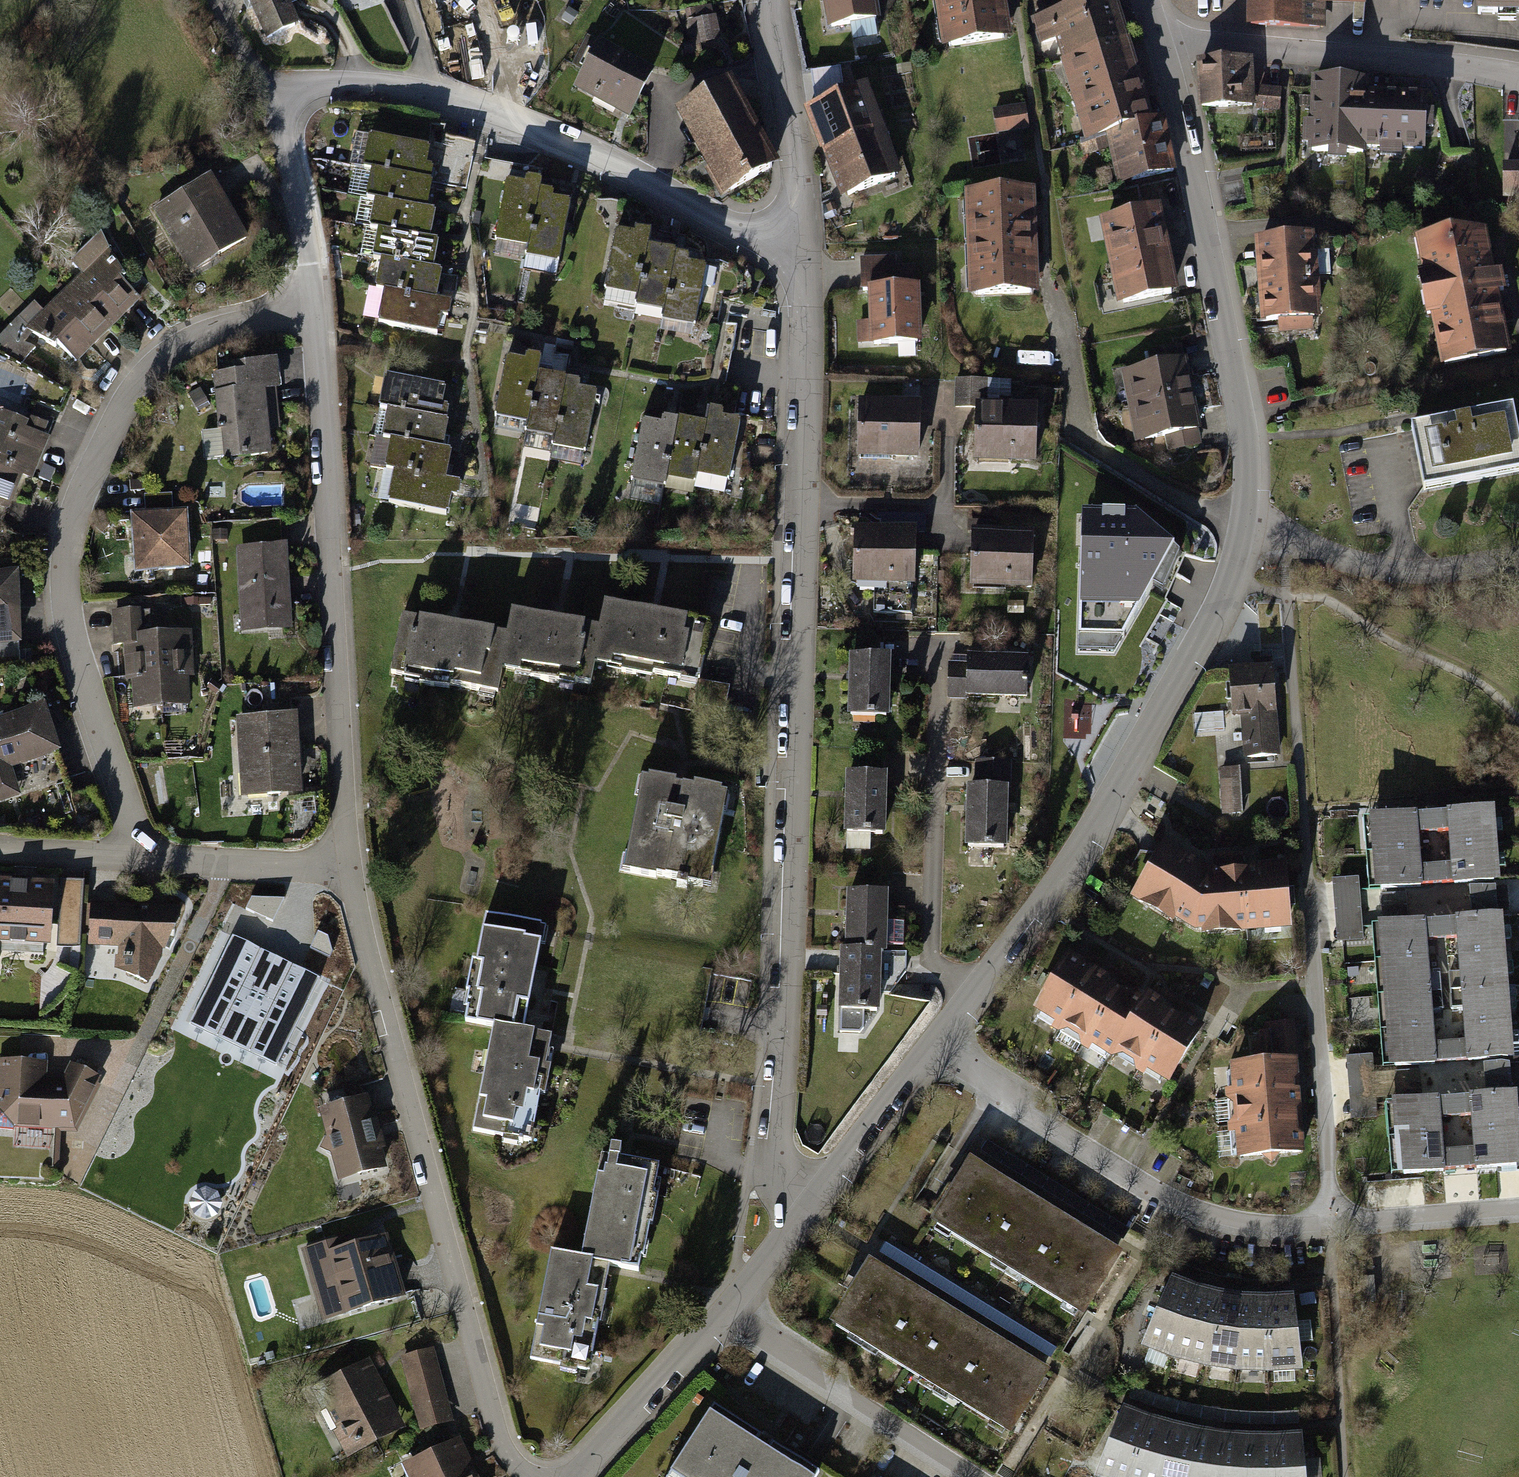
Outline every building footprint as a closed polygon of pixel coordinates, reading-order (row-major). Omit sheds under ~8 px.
[(261,37),(293,23),(283,0),(246,0),(261,37)] [(444,31),(489,15),(484,0),(434,0),(444,31)] [(833,23),(877,15),(875,0),(830,0),(833,23)] [(999,0),(939,0),(946,41),(1004,31),(999,0)] [(1047,15),(1087,137),(1111,128),(1121,180),(1171,167),(1161,120),(1147,123),(1111,0),(1094,0),(1047,15)] [(1251,20),(1308,21),(1309,0),(1251,0),(1251,20)] [(1477,8),(1518,9),(1518,0),(1477,0),(1477,8)] [(696,45),(721,43),(718,6),(693,8),(696,45)] [(599,45),(578,85),(627,111),(648,70),(599,45)] [(1247,62),(1201,64),(1202,103),(1248,101),(1247,62)] [(729,79),(677,111),(728,194),(780,162),(729,79)] [(1364,83),(1315,81),(1312,148),(1359,151),(1360,142),(1420,145),(1422,97),(1363,94),(1364,83)] [(862,87),(811,109),(845,191),(897,170),(862,87)] [(1259,89),(1259,111),(1284,111),(1285,89),(1259,89)] [(1023,106),(997,110),(1000,130),(1026,126),(1023,106)] [(370,136),(365,163),(374,165),(368,194),(377,196),(371,224),(381,226),(375,253),(383,255),(377,283),(387,285),(380,319),(441,331),(447,302),(431,299),(437,270),(428,268),(434,240),(425,238),(431,210),(421,209),(430,166),(422,165),(425,147),(370,136)] [(1504,166),(1504,193),(1518,193),(1518,166),(1504,166)] [(233,171),(174,203),(210,269),(269,236),(233,171)] [(525,186),(509,183),(498,235),(529,242),(527,252),(555,258),(567,202),(549,198),(550,191),(535,188),(537,180),(526,178),(525,186)] [(1032,190),(969,193),(974,289),(1037,286),(1032,190)] [(1171,288),(1156,213),(1104,224),(1120,299),(1171,288)] [(1481,229),(1419,241),(1443,361),(1504,349),(1481,229)] [(646,237),(618,232),(608,287),(640,293),(638,302),(666,307),(664,316),(693,321),(702,265),(685,262),(686,257),(671,254),(672,250),(645,246),(646,237)] [(1309,239),(1256,243),(1262,318),(1315,314),(1309,239)] [(113,253),(45,319),(88,363),(156,296),(113,253)] [(919,288),(873,290),(875,342),(920,340),(919,288)] [(537,364),(509,358),(499,413),(530,419),(528,429),(557,434),(555,443),(583,448),(593,392),(577,389),(578,383),(561,380),(561,377),(535,372),(537,364)] [(1191,428),(1178,365),(1131,374),(1143,437),(1191,428)] [(283,372),(240,374),(243,445),(286,443),(283,372)] [(441,387),(387,376),(381,404),(388,406),(383,434),(392,435),(386,465),(395,467),(389,500),(445,511),(448,492),(456,493),(458,483),(441,479),(447,450),(436,448),(444,408),(437,406),(441,387)] [(992,381),(960,380),(959,412),(973,413),(971,462),(1035,464),(1037,408),(991,406),(992,381)] [(13,513),(32,469),(46,475),(70,421),(9,395),(0,417),(0,507),(13,513)] [(915,456),(917,403),(864,401),(861,453),(915,456)] [(1412,432),(1424,490),(1518,469),(1518,449),(1511,411),(1412,432)] [(664,425),(644,421),(634,477),(664,483),(665,474),(693,479),(695,470),(727,476),(737,421),(711,416),(709,426),(665,418),(664,425)] [(1086,512),(1080,651),(1116,653),(1176,548),(1138,514),(1086,512)] [(184,514),(136,516),(138,569),(187,567),(184,514)] [(913,527),(858,526),(857,581),(912,583),(913,527)] [(1031,532),(975,531),(974,584),(1029,585),(1031,532)] [(305,614),(304,537),(259,537),(260,615),(305,614)] [(0,571),(0,620),(26,619),(23,569),(0,571)] [(509,638),(407,618),(397,667),(493,686),(498,662),(588,679),(593,650),(674,666),(683,620),(607,605),(602,631),(514,614),(509,638)] [(171,606),(133,606),(133,642),(150,642),(151,705),(208,704),(207,629),(172,630),(171,606)] [(888,658),(852,656),(850,713),(886,714),(888,658)] [(1029,659),(970,658),(969,696),(1028,697),(1029,659)] [(1271,668),(1232,672),(1236,710),(1244,709),(1248,755),(1278,753),(1271,668)] [(0,715),(0,754),(14,795),(35,788),(27,764),(72,748),(55,696),(0,715)] [(315,786),(317,711),(258,709),(256,785),(315,786)] [(1226,817),(1246,816),(1244,769),(1224,770),(1226,817)] [(885,775),(848,775),(847,830),(884,830),(885,775)] [(723,795),(643,780),(626,869),(706,884),(723,795)] [(1006,789),(970,788),(969,844),(1005,845),(1006,789)] [(1387,808),(1392,878),(1507,871),(1502,801),(1387,808)] [(1212,870),(1161,840),(1132,891),(1206,931),(1287,925),(1278,865),(1212,870)] [(1338,880),(1340,939),(1366,939),(1364,879),(1338,880)] [(47,938),(50,884),(0,881),(0,936),(47,938)] [(885,894),(850,893),(849,950),(843,950),(842,1007),(877,1008),(878,949),(883,949),(885,894)] [(257,895),(251,912),(278,921),(284,904),(257,895)] [(184,909),(92,903),(90,940),(121,942),(119,964),(144,975),(154,950),(165,952),(184,909)] [(1405,1060),(1518,1050),(1518,968),(1514,907),(1394,917),(1405,1060)] [(543,928),(488,917),(467,1021),(493,1027),(471,1132),(529,1144),(550,1037),(522,1031),(543,928)] [(324,977),(235,933),(191,1021),(280,1065),(324,977)] [(1089,941),(1053,1000),(1184,1079),(1220,1019),(1089,941)] [(1309,1050),(1246,1052),(1249,1147),(1313,1145),(1309,1050)] [(1357,1080),(1377,1079),(1375,1057),(1356,1059),(1357,1080)] [(0,1062),(0,1123),(74,1126),(98,1078),(72,1065),(64,1081),(44,1080),(44,1064),(0,1062)] [(1407,1093),(1413,1166),(1518,1157),(1518,1084),(1407,1093)] [(366,1100),(324,1112),(342,1176),(385,1164),(366,1100)] [(657,1165),(604,1154),(582,1258),(556,1252),(534,1358),(586,1369),(608,1264),(636,1269),(657,1165)] [(973,1162),(937,1221),(1084,1312),(1120,1253),(973,1162)] [(336,1241),(306,1250),(326,1317),(403,1295),(387,1240),(340,1253),(336,1241)] [(869,1263),(834,1321),(1012,1430),(1048,1373),(869,1263)] [(1233,1297),(1174,1282),(1150,1347),(1229,1368),(1300,1368),(1296,1298),(1233,1297)] [(433,1350),(405,1358),(423,1424),(451,1417),(433,1350)] [(368,1363),(320,1388),(355,1453),(402,1428),(368,1363)] [(714,1408),(669,1476),(814,1476),(816,1474),(714,1408)] [(1128,1412),(1103,1476),(1303,1476),(1300,1436),(1212,1434),(1128,1412)] [(409,1470),(412,1476),(478,1476),(463,1445),(409,1470)]
